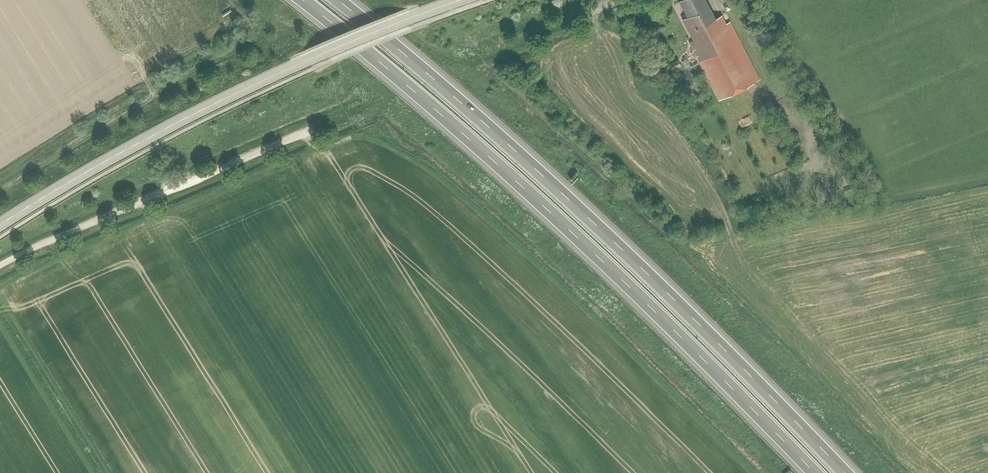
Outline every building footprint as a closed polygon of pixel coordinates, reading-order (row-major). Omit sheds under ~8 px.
[(686,15),(682,17),(692,39),(690,40),(719,100),(761,79),(731,20),(726,22),(722,14),(716,18),(708,0),(679,0),(686,15)]
